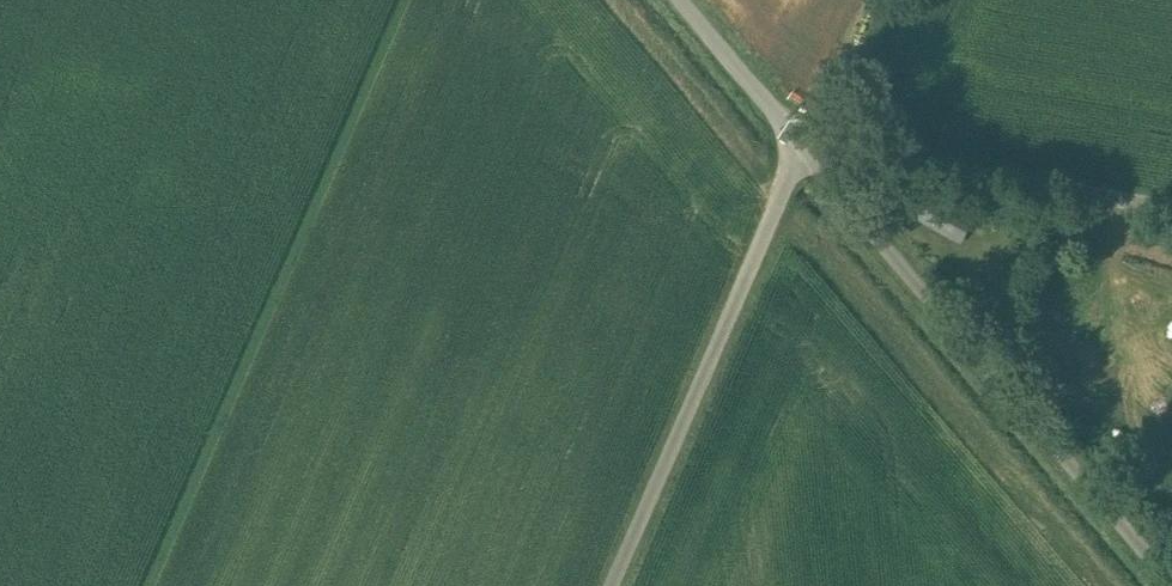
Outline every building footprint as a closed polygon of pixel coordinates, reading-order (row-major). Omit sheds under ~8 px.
[(930,200),(917,220),(958,244),(970,223),(930,200)]
